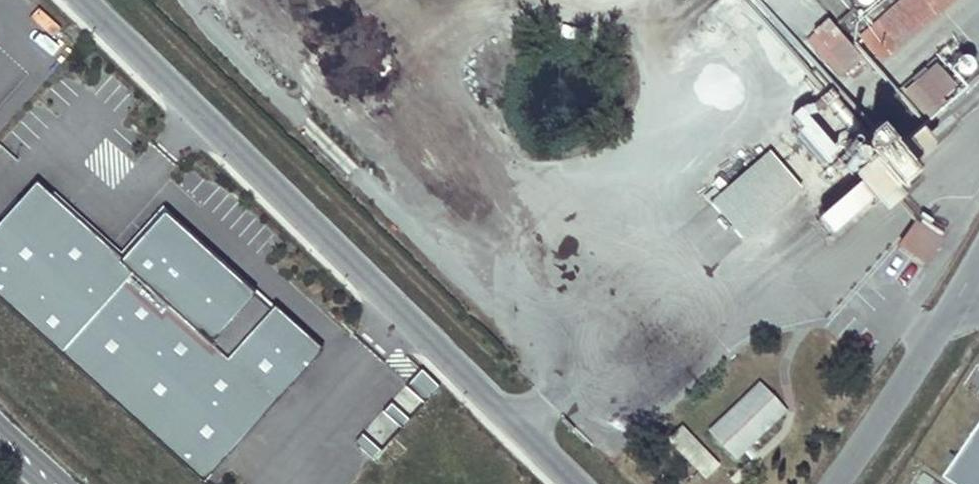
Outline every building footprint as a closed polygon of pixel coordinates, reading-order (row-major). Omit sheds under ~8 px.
[(861,37),(879,57),(945,0),(903,0),(861,37)] [(30,18),(49,35),(58,26),(40,8),(30,18)] [(828,18),(805,38),(838,76),(861,55),(828,18)] [(933,69),(902,96),(921,116),(951,90),(933,69)] [(768,146),(707,198),(741,237),(801,185),(768,146)] [(0,222),(0,303),(200,483),(202,483),(319,352),(163,210),(116,262),(32,187),(0,222)] [(895,242),(923,262),(946,230),(918,210),(895,242)] [(401,389),(419,406),(439,385),(421,368),(401,389)] [(785,413),(758,385),(710,431),(736,460),(785,413)] [(390,401),(363,433),(379,447),(406,415),(390,401)] [(703,477),(718,463),(683,424),(667,438),(703,477)] [(945,478),(954,483),(978,483),(978,428),(945,478)] [(388,434),(374,461),(391,470),(405,443),(388,434)]
